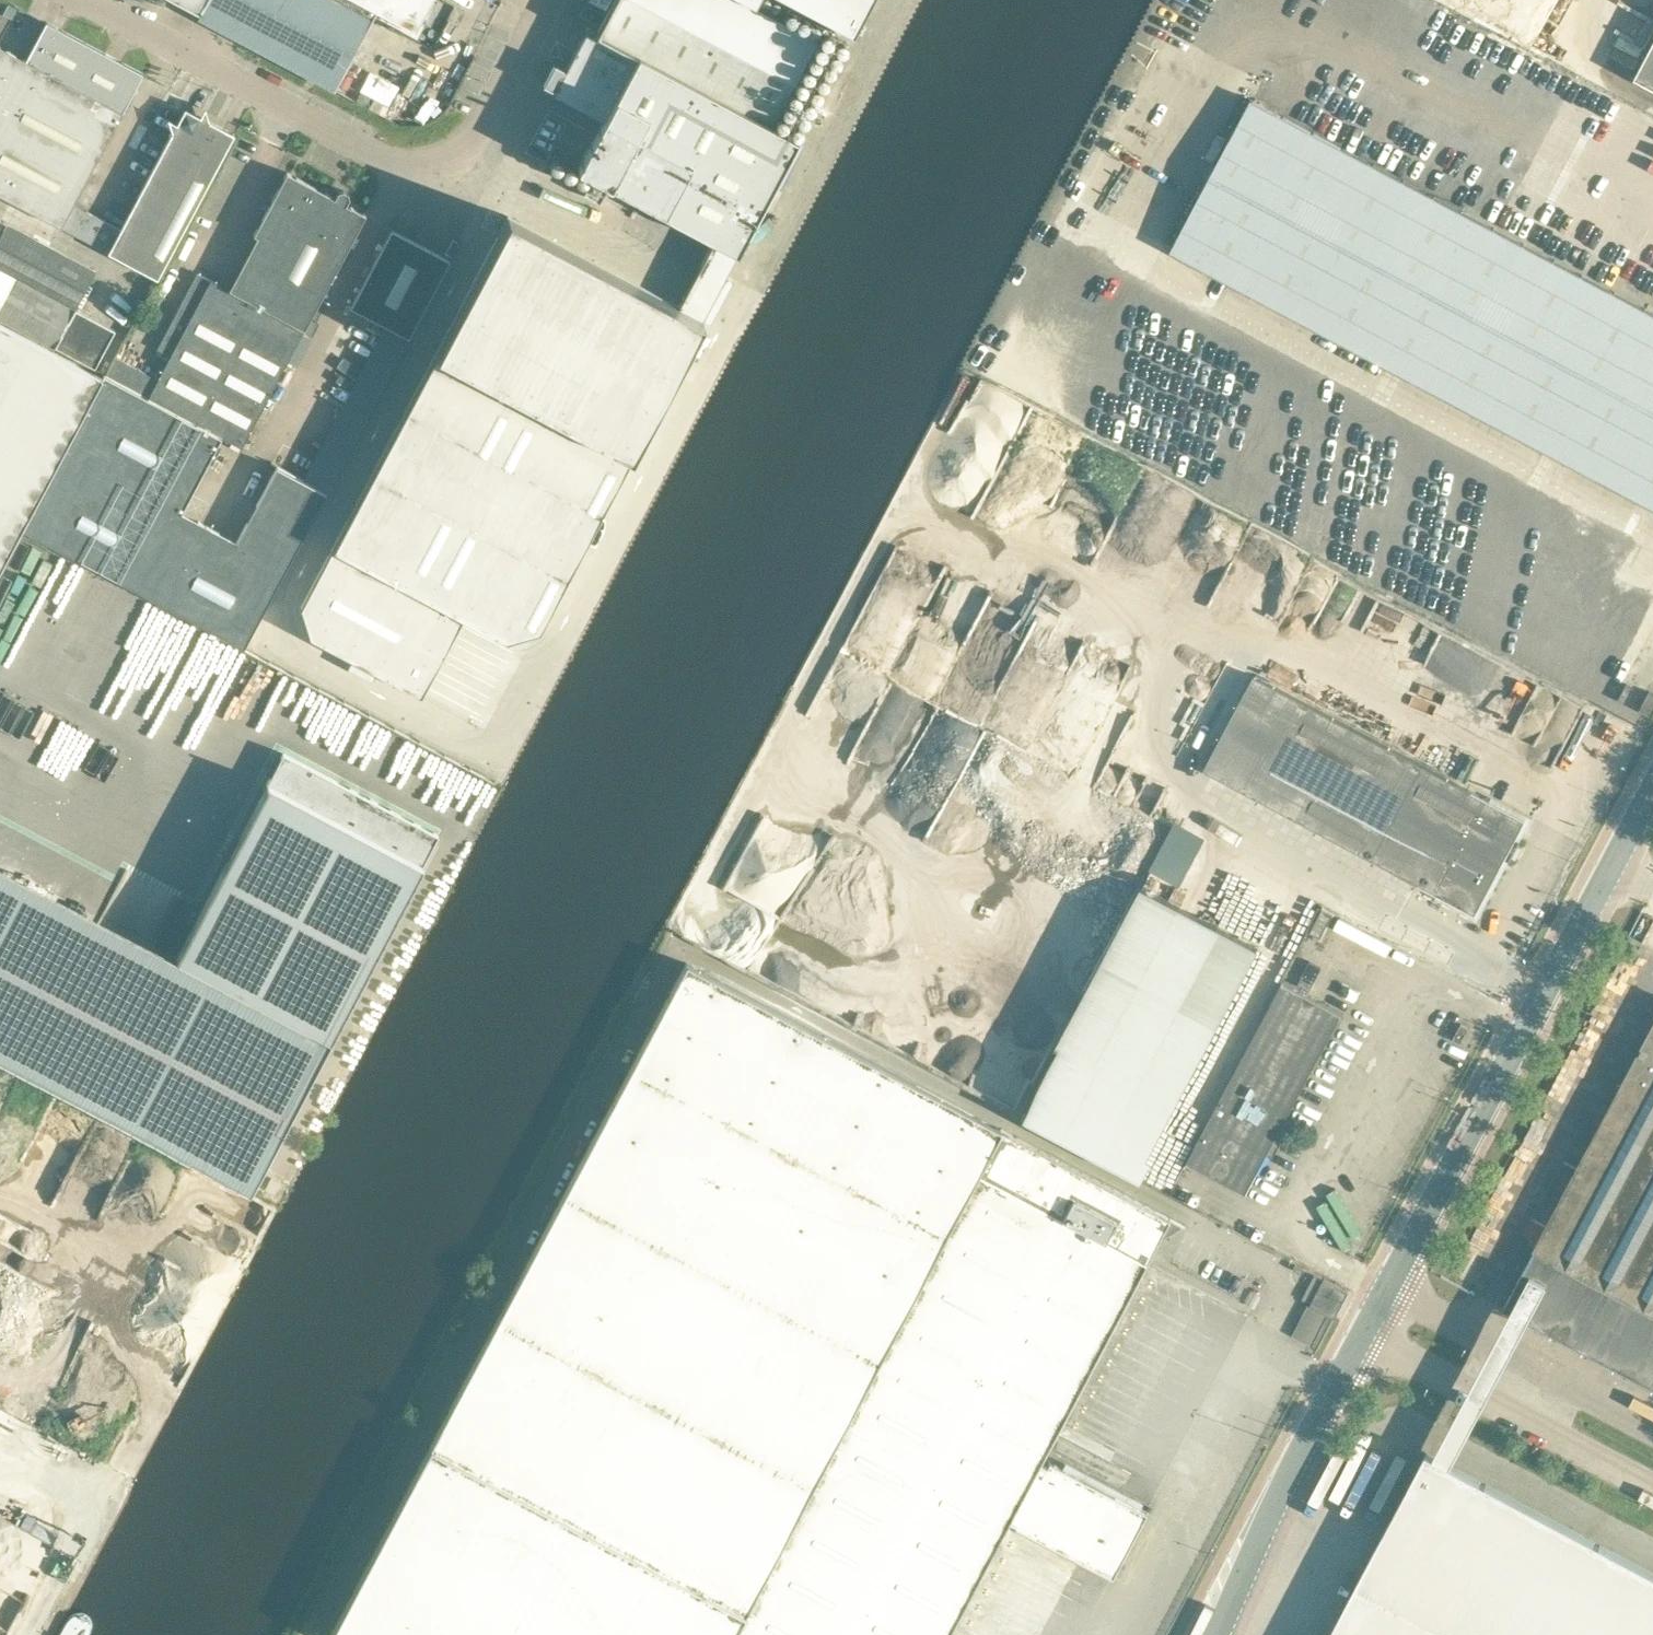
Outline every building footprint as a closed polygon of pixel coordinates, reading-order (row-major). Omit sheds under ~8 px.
[(199,14),(206,0),(173,0),(199,14)] [(432,0),(206,0),(199,14),(197,16),(237,38),(308,76),(316,80),(334,90),(376,11),(415,31),(432,0)] [(578,166),(577,167),(593,175),(584,193),(601,202),(610,184),(713,239),(739,253),(799,138),(771,123),(812,42),(752,12),(729,0),(613,0),(597,31),(588,27),(565,69),(563,68),(563,67),(554,62),(553,63),(554,64),(544,83),(543,83),(542,84),(552,89),(552,88),(554,89),(553,92),(603,119),(578,166)] [(588,0),(606,9),(611,0),(588,0)] [(752,12),(758,0),(729,0),(752,12)] [(852,34),(869,0),(785,0),(852,34)] [(0,46),(0,195),(61,227),(157,278),(234,134),(233,133),(209,120),(206,111),(205,107),(204,110),(201,116),(185,108),(177,123),(168,119),(172,132),(120,229),(73,204),(143,73),(122,61),(106,53),(62,29),(46,21),(26,60),(0,46)] [(1635,76),(1652,86),(1652,43),(1635,76)] [(356,101),(365,107),(370,97),(361,92),(356,101)] [(368,108),(378,113),(383,104),(373,99),(368,108)] [(1252,99),(1172,250),(1652,505),(1652,313),(1252,99)] [(302,334),(365,214),(346,203),(349,197),(348,192),(343,189),(337,191),(334,197),(313,186),(297,177),(287,172),(253,234),(259,237),(228,294),(302,334)] [(408,688),(421,695),(463,615),(505,638),(539,627),(739,253),(713,239),(678,306),(508,215),(301,606),(310,637),(408,688)] [(5,222),(0,219),(0,318),(56,348),(56,347),(96,368),(116,331),(76,310),(97,271),(5,222)] [(408,337),(449,260),(391,229),(350,306),(408,337)] [(302,334),(228,294),(213,286),(215,281),(197,272),(158,349),(175,358),(157,395),(156,395),(155,396),(152,395),(150,398),(221,436),(241,447),(302,334)] [(1,569),(23,529),(104,379),(0,323),(0,571),(1,569)] [(221,436),(150,398),(106,374),(104,379),(23,529),(245,647),(326,492),(277,465),(236,541),(181,511),(221,436)] [(1254,675),(1204,769),(1475,914),(1526,820),(1254,675)] [(1619,699),(1626,702),(1634,688),(1627,684),(1619,699)] [(1652,716),(1652,713),(1652,693),(1650,691),(1640,710),(1652,716)] [(283,753),(267,782),(423,864),(438,835),(283,753)] [(267,782),(175,955),(0,863),(0,1059),(249,1190),(423,864),(267,782)] [(1017,1122),(1138,1177),(1247,938),(1126,883),(1017,1122)] [(686,962),(329,1634),(947,1634),(1008,1520),(1015,1524),(1014,1525),(1112,1577),(1146,1512),(1048,1460),(1046,1466),(1038,1462),(1155,1243),(1181,1226),(1183,1227),(1184,1226),(1000,1128),(686,962)] [(1469,1027),(1461,1023),(1453,1039),(1461,1043),(1469,1027)] [(1504,1307),(1511,1311),(1527,1320),(1616,1367),(1652,1387),(1652,1027),(1504,1307)] [(1305,1268),(1296,1263),(1293,1268),(1302,1273),(1305,1268)] [(1152,1264),(1111,1362),(1152,1379),(1158,1364),(1170,1368),(1181,1342),(1186,1344),(1206,1295),(1169,1279),(1171,1272),(1152,1264)] [(1311,1304),(1335,1317),(1349,1291),(1324,1278),(1311,1304)] [(1427,1452),(1329,1634),(1652,1634),(1652,1572),(1427,1452)]
